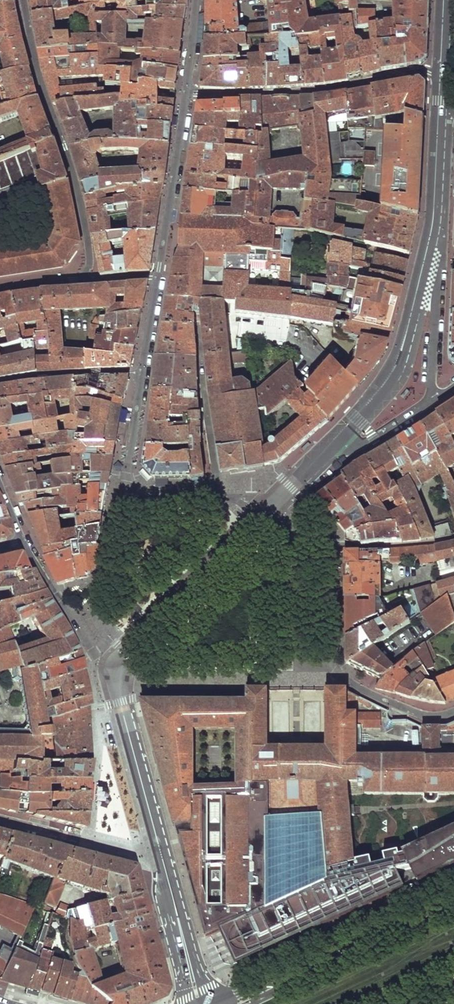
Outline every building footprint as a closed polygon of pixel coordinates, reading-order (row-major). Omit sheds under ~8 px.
[(33,15),(70,8),(68,0),(65,0),(65,1),(62,1),(62,0),(31,0),(32,6),(33,15)] [(70,8),(95,4),(96,16),(105,16),(105,5),(115,2),(116,8),(119,10),(115,16),(124,17),(124,18),(151,18),(151,23),(183,23),(184,16),(186,9),(145,9),(136,10),(126,10),(125,0),(68,0),(70,8)] [(126,10),(136,10),(135,2),(145,2),(145,9),(186,9),(187,2),(187,0),(125,0),(126,10)] [(207,8),(207,38),(252,37),(267,37),(280,37),(296,37),(320,35),(322,48),(323,59),(326,84),(337,82),(348,80),(341,17),(310,20),(306,0),(278,0),(278,4),(269,5),(270,26),(240,28),(238,0),(207,0),(207,8)] [(337,4),(339,3),(345,3),(350,3),(351,9),(357,9),(359,28),(372,27),(372,25),(376,25),(376,10),(357,8),(357,0),(335,0),(337,4)] [(428,31),(429,5),(429,0),(396,0),(397,23),(397,30),(428,31)] [(0,2),(0,51),(6,72),(30,67),(18,17),(14,1),(11,1),(0,2)] [(341,17),(348,80),(365,75),(382,71),(378,44),(398,41),(397,30),(397,23),(376,25),(372,25),(372,27),(374,45),(358,46),(355,28),(359,28),(357,9),(351,9),(350,3),(345,3),(339,3),(341,17)] [(96,22),(96,16),(95,4),(70,8),(33,15),(38,44),(39,51),(78,48),(88,48),(98,47),(97,37),(96,22)] [(181,39),(183,23),(151,23),(147,23),(145,43),(126,42),(127,23),(124,23),(124,18),(124,17),(115,16),(105,16),(96,16),(96,22),(102,23),(101,37),(97,37),(98,47),(119,48),(119,51),(139,52),(179,54),(181,39)] [(428,31),(397,30),(398,41),(378,44),(382,71),(403,67),(420,65),(426,60),(427,43),(428,31)] [(301,65),(305,86),(315,85),(326,84),(323,59),(309,60),(308,49),(322,48),(320,35),(296,37),(299,50),(301,65)] [(252,37),(207,38),(205,49),(204,60),(241,59),(241,57),(239,57),(239,48),(253,48),(252,37)] [(249,65),(249,89),(257,89),(266,88),(266,68),(266,57),(273,56),(280,55),(280,37),(267,37),(268,47),(260,47),(260,55),(251,55),(251,59),(246,59),(246,62),(249,62),(249,65)] [(280,55),(280,88),(292,87),(305,86),(301,65),(290,66),(289,50),(299,50),(296,37),(280,37),(280,55)] [(98,47),(88,48),(89,58),(98,57),(98,47)] [(140,74),(141,66),(119,63),(119,51),(119,48),(98,47),(98,57),(99,69),(107,70),(131,73),(130,87),(138,89),(139,79),(140,74)] [(79,58),(78,48),(39,51),(40,56),(41,61),(79,58)] [(89,58),(88,48),(78,48),(79,58),(89,58)] [(179,54),(139,52),(139,53),(144,54),(143,66),(177,70),(178,62),(179,54)] [(266,68),(266,88),(273,88),(280,88),(280,55),(273,56),(273,66),(266,68)] [(106,77),(107,70),(99,69),(98,57),(89,58),(79,58),(41,61),(43,73),(46,83),(53,104),(57,104),(105,99),(104,91),(98,92),(97,87),(59,91),(57,78),(106,77)] [(241,59),(204,60),(203,65),(203,68),(238,69),(237,75),(236,81),(235,89),(242,89),(249,89),(249,65),(242,66),(242,59),(241,59)] [(176,78),(177,70),(143,66),(141,66),(140,74),(148,75),(147,81),(175,86),(176,78)] [(0,74),(0,90),(4,106),(38,98),(34,82),(30,67),(6,72),(0,74)] [(238,69),(203,68),(202,79),(200,88),(218,89),(235,89),(236,81),(229,81),(230,74),(237,75),(238,69)] [(175,89),(175,86),(147,81),(139,79),(138,89),(130,87),(131,73),(107,70),(106,77),(105,87),(124,89),(122,99),(122,103),(139,104),(138,112),(157,111),(157,110),(172,110),(173,103),(157,100),(158,87),(175,89)] [(373,88),(376,130),(383,131),(383,120),(405,116),(424,118),(424,101),(425,84),(421,79),(373,88)] [(348,141),(364,141),(366,130),(376,130),(373,88),(361,90),(349,92),(351,110),(350,119),(349,130),(348,141)] [(329,131),(338,131),(337,122),(350,119),(351,110),(349,92),(333,94),(315,96),(318,117),(327,116),(329,131)] [(327,116),(318,117),(315,96),(305,97),(289,97),(262,98),(262,115),(262,132),(259,132),(259,151),(257,181),(285,182),(285,177),(308,179),(307,195),(306,202),(313,202),(334,203),(359,208),(360,204),(358,203),(359,191),(362,168),(363,153),(364,141),(348,141),(349,130),(338,131),(329,131),(327,116)] [(2,160),(22,151),(26,150),(53,139),(46,119),(38,98),(4,106),(0,107),(0,121),(21,114),(28,140),(0,152),(0,161),(2,160)] [(240,103),(239,115),(250,115),(251,98),(245,98),(240,98),(240,103)] [(251,98),(250,115),(262,115),(262,98),(256,98),(251,98)] [(138,112),(139,104),(122,103),(122,99),(105,99),(57,104),(64,125),(71,148),(89,143),(137,143),(169,144),(170,136),(171,126),(138,123),(138,112)] [(197,106),(196,115),(239,115),(240,103),(219,104),(198,105),(197,106)] [(172,116),(172,110),(157,110),(157,111),(138,112),(138,123),(171,126),(172,116)] [(194,125),(194,130),(225,132),(226,123),(241,123),(242,132),(259,132),(262,132),(262,115),(250,115),(239,115),(196,115),(194,125)] [(422,149),(424,118),(405,116),(405,134),(386,131),(384,172),(421,181),(422,149)] [(192,139),(192,146),(259,151),(259,132),(242,132),(225,132),(194,130),(192,139)] [(39,188),(66,176),(65,172),(56,148),(53,139),(26,150),(28,153),(35,174),(39,188)] [(169,144),(137,143),(89,143),(71,148),(81,179),(86,196),(120,189),(164,184),(167,165),(169,144)] [(188,175),(250,183),(256,183),(257,181),(259,151),(192,146),(190,155),(188,175)] [(35,174),(28,153),(24,155),(22,151),(2,160),(4,167),(0,168),(0,187),(35,174)] [(363,153),(362,168),(375,169),(375,154),(363,153)] [(421,181),(384,172),(382,202),(376,201),(372,200),(369,199),(366,197),(365,195),(363,192),(359,191),(358,203),(360,204),(419,218),(420,199),(421,181)] [(188,175),(187,183),(186,190),(217,193),(234,194),(250,195),(250,183),(188,175)] [(66,176),(39,188),(50,235),(45,241),(0,248),(0,276),(63,266),(65,263),(67,264),(73,256),(79,249),(78,247),(80,243),(69,188),(67,182),(66,176)] [(184,205),(182,218),(203,220),(211,217),(269,223),(271,195),(307,195),(308,179),(285,177),(285,182),(257,181),(256,183),(250,183),(250,195),(234,194),(234,204),(216,203),(217,193),(186,190),(184,205)] [(132,204),(161,201),(162,196),(164,184),(120,189),(86,196),(89,211),(132,204)] [(132,231),(157,230),(159,216),(161,201),(132,204),(89,211),(94,234),(112,232),(111,220),(130,218),(132,231)] [(313,202),(306,202),(306,206),(302,206),(301,225),(296,225),(296,222),(292,219),(277,219),(274,222),(273,224),(269,223),(269,228),(282,229),(308,231),(311,232),(313,202)] [(334,203),(313,202),(311,232),(410,255),(414,237),(419,218),(360,204),(359,208),(358,212),(371,214),(366,235),(331,228),(334,203)] [(181,233),(181,247),(193,249),(194,252),(207,253),(207,256),(251,258),(252,251),(280,253),(282,229),(269,228),(269,223),(211,217),(203,220),(182,218),(181,233)] [(157,230),(132,231),(112,232),(94,234),(98,256),(101,275),(102,275),(131,271),(151,271),(154,250),(157,230)] [(348,267),(363,271),(364,264),(366,253),(330,243),(329,264),(348,267)] [(224,304),(236,303),(235,313),(259,316),(258,323),(281,325),(282,319),(289,320),(290,292),(292,260),(280,259),(280,253),(252,251),(251,258),(268,259),(267,270),(281,271),(280,291),(259,291),(259,289),(256,289),(256,291),(253,291),(253,286),(248,286),(251,258),(207,256),(207,253),(194,252),(193,249),(181,247),(179,251),(175,260),(173,271),(166,304),(165,310),(189,311),(189,313),(195,313),(202,313),(206,355),(229,353),(225,314),(224,304)] [(408,263),(380,256),(377,255),(375,267),(364,264),(363,271),(404,280),(406,271),(408,263)] [(329,264),(329,280),(304,280),(304,292),(290,292),(289,320),(321,324),(324,304),(325,299),(326,294),(327,288),(346,292),(348,278),(348,267),(329,264)] [(363,271),(348,267),(348,278),(402,290),(403,285),(404,280),(363,271)] [(402,290),(348,278),(346,292),(344,307),(324,304),(321,324),(336,326),(390,336),(396,313),(402,290)] [(148,284),(107,286),(110,310),(109,318),(125,317),(141,312),(144,298),(148,284)] [(107,286),(41,291),(47,334),(35,335),(35,339),(35,355),(42,354),(42,350),(48,350),(49,358),(36,358),(36,372),(36,373),(132,367),(133,358),(135,348),(116,347),(116,355),(94,354),(64,351),(63,312),(110,310),(107,286)] [(23,341),(35,339),(35,335),(47,334),(41,291),(27,293),(13,295),(18,318),(19,324),(39,323),(39,331),(21,332),(23,341)] [(236,303),(224,304),(225,314),(235,313),(236,303)] [(164,314),(163,324),(195,326),(195,320),(195,313),(189,313),(189,311),(165,310),(164,314)] [(125,317),(109,318),(102,319),(101,323),(108,323),(107,331),(138,331),(139,322),(141,312),(125,317)] [(236,326),(238,320),(258,323),(259,316),(235,313),(225,314),(229,353),(239,353),(239,347),(236,326)] [(23,341),(21,332),(19,324),(18,318),(4,321),(0,323),(0,331),(6,330),(10,344),(23,341)] [(101,323),(102,319),(98,319),(93,326),(91,340),(97,341),(99,331),(101,323)] [(195,326),(163,324),(161,338),(161,342),(196,347),(195,337),(195,326)] [(390,336),(336,326),(335,334),(361,340),(356,366),(347,374),(359,385),(371,371),(372,370),(382,357),(387,348),(390,336)] [(102,341),(103,331),(99,331),(97,341),(94,354),(116,355),(116,347),(135,348),(136,341),(138,331),(107,331),(106,331),(104,341),(102,341)] [(36,372),(36,358),(35,355),(35,339),(23,341),(10,344),(0,346),(0,351),(24,346),(25,355),(0,361),(0,359),(0,378),(36,372)] [(196,347),(161,342),(159,352),(158,357),(196,358),(196,353),(196,347)] [(252,360),(251,357),(250,352),(249,352),(239,353),(229,353),(206,355),(208,376),(209,385),(218,440),(223,472),(224,472),(232,471),(244,469),(264,465),(261,445),(263,444),(258,409),(260,408),(257,391),(256,383),(251,383),(245,380),(235,382),(233,385),(230,363),(252,360)] [(156,370),(154,390),(171,390),(171,393),(197,394),(197,376),(196,358),(158,357),(156,370)] [(344,403),(359,385),(347,374),(333,359),(307,389),(310,392),(322,405),(319,409),(329,420),(344,403)] [(294,363),(257,391),(260,408),(267,408),(268,415),(270,414),(288,401),(301,418),(277,438),(275,438),(272,439),(272,442),(263,444),(261,445),(264,465),(281,462),(305,441),(329,420),(319,409),(322,405),(310,392),(306,395),(301,390),(305,387),(296,378),(294,363)] [(76,379),(76,389),(87,389),(124,400),(126,393),(129,378),(104,378),(76,379)] [(50,421),(57,420),(58,420),(56,401),(71,399),(74,418),(80,417),(77,400),(76,389),(76,379),(37,382),(0,387),(0,402),(44,396),(45,407),(48,407),(50,421)] [(76,389),(77,400),(90,400),(123,408),(124,404),(124,400),(87,389),(76,389)] [(151,408),(150,423),(168,424),(169,417),(170,404),(198,402),(198,398),(197,394),(171,393),(171,390),(154,390),(151,408)] [(50,421),(48,407),(45,407),(44,396),(0,402),(0,430),(50,421)] [(123,408),(90,400),(77,400),(80,417),(77,434),(76,443),(116,443),(119,426),(123,408)] [(149,430),(148,445),(166,445),(190,444),(187,423),(199,422),(199,412),(198,402),(170,404),(169,417),(183,416),(184,426),(168,427),(168,424),(150,423),(149,430)] [(451,438),(453,437),(453,402),(451,404),(437,414),(451,438)] [(437,452),(447,469),(453,466),(453,444),(451,438),(437,414),(430,419),(422,424),(437,452)] [(74,418),(67,419),(69,433),(77,434),(80,417),(74,418)] [(21,440),(20,434),(34,433),(35,438),(58,434),(57,420),(50,421),(0,430),(0,444),(21,440)] [(199,433),(199,422),(187,423),(190,444),(200,444),(199,433)] [(398,439),(413,465),(437,452),(422,424),(410,431),(398,439)] [(2,458),(28,454),(27,447),(27,442),(35,440),(36,446),(42,445),(41,440),(48,439),(48,444),(49,451),(75,447),(76,443),(77,434),(69,433),(64,433),(58,434),(35,438),(21,440),(0,444),(0,454),(2,458)] [(398,469),(404,480),(397,485),(398,488),(403,500),(407,507),(421,539),(434,537),(430,526),(415,489),(440,474),(447,469),(437,452),(413,465),(398,439),(392,443),(386,446),(398,469)] [(116,443),(76,443),(75,447),(73,457),(87,456),(87,451),(96,451),(95,456),(113,456),(114,450),(116,443)] [(200,444),(190,444),(190,447),(190,450),(190,453),(191,477),(197,476),(203,475),(202,460),(200,444)] [(191,477),(190,453),(183,453),(178,455),(170,455),(166,452),(166,445),(148,445),(145,447),(142,467),(152,478),(172,478),(191,477)] [(366,458),(378,478),(383,488),(387,494),(398,488),(397,485),(396,483),(392,485),(386,476),(398,469),(386,446),(376,452),(366,458)] [(4,465),(7,471),(38,465),(37,459),(57,455),(59,461),(73,458),(73,457),(75,447),(49,451),(28,454),(2,458),(4,465)] [(73,458),(72,472),(72,475),(109,474),(111,466),(112,460),(113,456),(95,456),(87,456),(73,457),(73,458)] [(59,461),(57,461),(59,474),(72,472),(73,458),(59,461)] [(353,466),(366,486),(372,482),(378,478),(366,458),(360,462),(353,466)] [(12,484),(17,497),(60,492),(61,491),(61,488),(60,479),(37,482),(36,473),(44,471),(43,464),(38,465),(7,471),(12,484)] [(343,478),(361,507),(369,502),(374,508),(366,514),(374,527),(392,524),(389,516),(381,504),(377,499),(374,501),(371,495),(366,486),(353,466),(347,470),(341,474),(343,478)] [(453,519),(453,484),(447,469),(440,474),(448,488),(444,490),(453,519)] [(60,479),(61,488),(82,487),(82,482),(89,482),(89,487),(107,486),(108,480),(109,474),(72,475),(72,472),(59,474),(60,479)] [(335,522),(345,533),(345,540),(363,544),(379,542),(402,542),(392,524),(374,527),(366,514),(361,507),(343,478),(330,488),(316,498),(335,522)] [(371,495),(377,491),(372,482),(366,486),(371,495)] [(60,492),(60,500),(43,502),(44,508),(57,507),(69,507),(69,511),(58,512),(58,515),(71,515),(75,515),(101,514),(104,500),(107,486),(89,487),(82,487),(61,488),(61,491),(60,492)] [(371,495),(374,501),(377,499),(381,504),(393,497),(397,504),(403,500),(398,488),(387,494),(383,488),(377,491),(371,495)] [(20,505),(26,504),(43,502),(60,500),(60,492),(17,497),(19,501),(20,505)] [(401,510),(407,507),(403,500),(397,504),(401,510)] [(28,509),(30,514),(58,512),(57,507),(44,508),(43,502),(26,504),(28,509)] [(392,524),(402,542),(421,539),(407,507),(401,510),(389,516),(392,524)] [(37,531),(43,548),(74,541),(78,540),(77,531),(77,529),(60,530),(58,515),(58,512),(30,514),(37,531)] [(77,529),(77,531),(101,526),(101,520),(101,514),(75,515),(76,519),(77,529)] [(5,521),(0,522),(0,539),(7,537),(9,532),(7,527),(5,521)] [(430,526),(434,537),(451,534),(447,521),(430,526)] [(78,540),(74,541),(75,550),(76,558),(83,557),(81,547),(98,545),(100,536),(101,526),(77,531),(78,540)] [(45,552),(46,556),(75,550),(74,541),(43,548),(45,552)] [(346,598),(374,598),(380,597),(379,564),(390,562),(391,564),(401,563),(400,560),(415,559),(417,564),(453,557),(453,554),(451,542),(439,545),(435,546),(379,550),(345,551),(345,575),(346,586),(346,598)] [(83,557),(76,558),(77,577),(78,578),(89,577),(99,564),(99,555),(99,545),(98,545),(81,547),(83,557)] [(76,558),(75,550),(46,556),(45,558),(52,571),(58,584),(77,577),(76,558)] [(0,557),(0,575),(26,570),(23,562),(20,555),(19,554),(18,554),(17,553),(0,557)] [(0,575),(0,591),(8,590),(11,600),(43,591),(37,581),(31,569),(26,570),(0,575)] [(423,613),(447,597),(453,595),(453,578),(414,590),(423,613)] [(0,602),(0,630),(6,628),(17,624),(13,612),(48,600),(45,596),(43,591),(11,600),(0,602)] [(432,627),(437,635),(453,623),(453,616),(447,597),(423,613),(432,627)] [(375,623),(374,598),(346,598),(346,617),(346,637),(375,623)] [(13,612),(17,624),(31,619),(35,626),(37,625),(46,640),(14,650),(12,650),(18,669),(39,663),(78,651),(72,639),(66,627),(48,600),(13,612)] [(401,610),(375,623),(346,637),(346,650),(346,663),(348,664),(374,647),(410,623),(401,610)] [(424,644),(437,635),(432,627),(408,645),(413,652),(424,644)] [(87,696),(44,710),(36,682),(45,681),(41,672),(39,663),(18,669),(12,650),(14,650),(6,628),(0,630),(0,673),(11,670),(14,683),(20,684),(28,733),(0,731),(0,774),(8,775),(12,772),(14,761),(45,761),(57,760),(60,760),(64,760),(91,760),(90,744),(88,729),(88,715),(89,707),(88,701),(87,696)] [(445,704),(453,700),(453,671),(436,678),(431,666),(432,665),(424,644),(413,652),(422,667),(429,678),(434,686),(445,704)] [(365,672),(382,680),(391,670),(374,647),(348,664),(365,672)] [(78,651),(39,663),(41,672),(80,660),(79,656),(78,651)] [(402,661),(416,672),(421,668),(422,667),(413,652),(402,661)] [(80,660),(41,672),(45,681),(81,669),(81,665),(80,660)] [(387,691),(396,693),(410,678),(411,677),(397,666),(391,670),(382,680),(376,689),(387,691)] [(403,695),(411,697),(423,684),(429,678),(422,667),(421,668),(423,672),(413,681),(410,678),(396,693),(403,695)] [(44,710),(87,696),(84,683),(81,669),(45,681),(36,682),(44,710)] [(411,697),(430,703),(445,704),(434,686),(431,688),(423,684),(411,697)] [(270,820),(298,819),(313,871),(314,874),(354,861),(346,782),(364,782),(365,794),(382,794),(381,756),(355,756),(355,727),(356,713),(356,700),(358,701),(360,697),(346,691),(346,689),(326,689),(326,747),(297,747),(267,747),(267,689),(247,689),(247,690),(247,701),(247,714),(252,714),(252,784),(249,784),(251,821),(270,823),(270,820)] [(358,701),(370,708),(372,703),(360,697),(358,701)] [(252,714),(247,714),(247,701),(194,700),(141,700),(174,825),(179,824),(251,821),(249,784),(252,784),(252,714)] [(381,713),(356,713),(355,727),(381,728),(381,713)] [(381,756),(382,794),(428,793),(428,798),(430,801),(436,801),(439,798),(439,793),(453,793),(453,756),(439,756),(439,749),(440,731),(453,731),(453,723),(446,726),(423,727),(424,756),(381,756)] [(12,772),(8,775),(7,777),(25,777),(88,780),(90,770),(91,760),(64,760),(64,770),(45,770),(45,761),(14,761),(12,772)] [(25,793),(25,777),(7,777),(8,775),(0,774),(0,791),(25,793)] [(88,780),(25,777),(25,793),(43,793),(45,793),(45,785),(59,785),(59,791),(56,791),(56,793),(88,794),(88,787),(88,780)] [(15,804),(26,804),(26,811),(26,813),(43,814),(43,793),(25,793),(0,791),(0,808),(3,809),(15,812),(15,811),(15,804)] [(86,814),(87,804),(88,794),(56,793),(45,793),(43,793),(43,814),(86,814)] [(43,814),(26,813),(55,821),(85,828),(86,814),(43,814)] [(313,871),(298,819),(270,820),(270,823),(251,821),(179,824),(179,835),(178,835),(184,857),(206,938),(216,931),(234,921),(235,924),(233,926),(231,929),(230,932),(229,936),(229,939),(230,942),(231,946),(233,949),(236,951),(239,953),(242,954),(245,954),(251,954),(256,952),(260,950),(262,948),(265,946),(267,943),(268,939),(268,936),(268,932),(267,929),(265,926),(263,923),(261,922),(306,901),(317,924),(338,914),(314,874),(313,871)] [(404,852),(405,854),(399,855),(398,851),(383,855),(385,863),(372,866),(370,858),(354,861),(314,874),(338,914),(403,884),(398,872),(412,868),(417,879),(453,862),(453,828),(404,852)] [(8,834),(0,832),(0,861),(8,834)] [(5,878),(9,864),(53,880),(70,850),(39,842),(8,834),(0,861),(0,877),(5,878)] [(70,850),(53,880),(66,884),(82,888),(93,855),(82,853),(79,852),(70,850)] [(93,855),(82,888),(108,896),(111,900),(142,892),(139,880),(135,866),(114,861),(93,855)] [(46,913),(51,914),(53,909),(56,910),(66,884),(53,880),(41,911),(46,913)] [(111,900),(87,907),(92,930),(111,925),(108,914),(118,912),(120,922),(148,915),(145,904),(142,892),(111,900)] [(0,979),(18,941),(32,911),(33,908),(0,897),(0,979)] [(317,924),(306,901),(261,922),(263,923),(265,926),(267,929),(268,932),(268,936),(268,939),(267,943),(265,946),(262,948),(260,950),(256,952),(317,924)] [(65,919),(68,913),(66,913),(68,908),(61,906),(56,916),(65,919)] [(91,990),(96,994),(101,998),(107,1002),(107,1003),(147,1003),(163,997),(168,988),(158,952),(148,915),(120,922),(111,925),(92,930),(87,907),(68,912),(70,921),(65,919),(64,926),(64,934),(65,941),(66,949),(69,957),(72,965),(74,969),(77,975),(82,981),(87,986),(91,990)] [(14,983),(27,987),(39,950),(43,938),(51,914),(46,913),(39,933),(37,933),(30,950),(19,945),(20,942),(18,941),(0,979),(14,983)] [(39,950),(49,953),(52,941),(43,938),(39,950)] [(34,989),(41,991),(50,960),(52,954),(49,953),(39,950),(27,987),(34,989)] [(107,1002),(101,998),(96,994),(91,990),(87,986),(82,981),(77,975),(75,977),(69,975),(71,970),(68,966),(50,960),(41,991),(51,994),(51,995),(69,1000),(69,999),(73,1000),(85,1003),(107,1003),(107,1002)]
